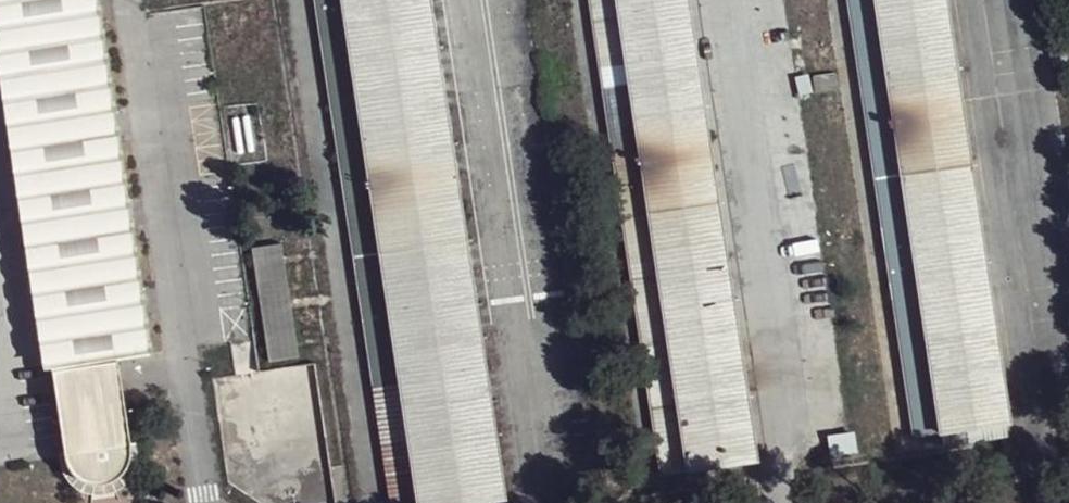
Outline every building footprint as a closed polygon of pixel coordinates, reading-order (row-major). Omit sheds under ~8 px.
[(44,366),(151,351),(97,0),(0,0),(0,81),(44,366)] [(403,434),(490,421),(429,0),(341,0),(403,434)] [(642,396),(735,388),(680,0),(586,0),(642,396)] [(894,360),(984,348),(935,0),(842,0),(894,360)] [(294,358),(284,239),(253,242),(263,360),(294,358)] [(323,433),(313,362),(257,370),(253,342),(239,344),(244,377),(231,379),(236,416),(260,412),(265,441),(323,433)]
